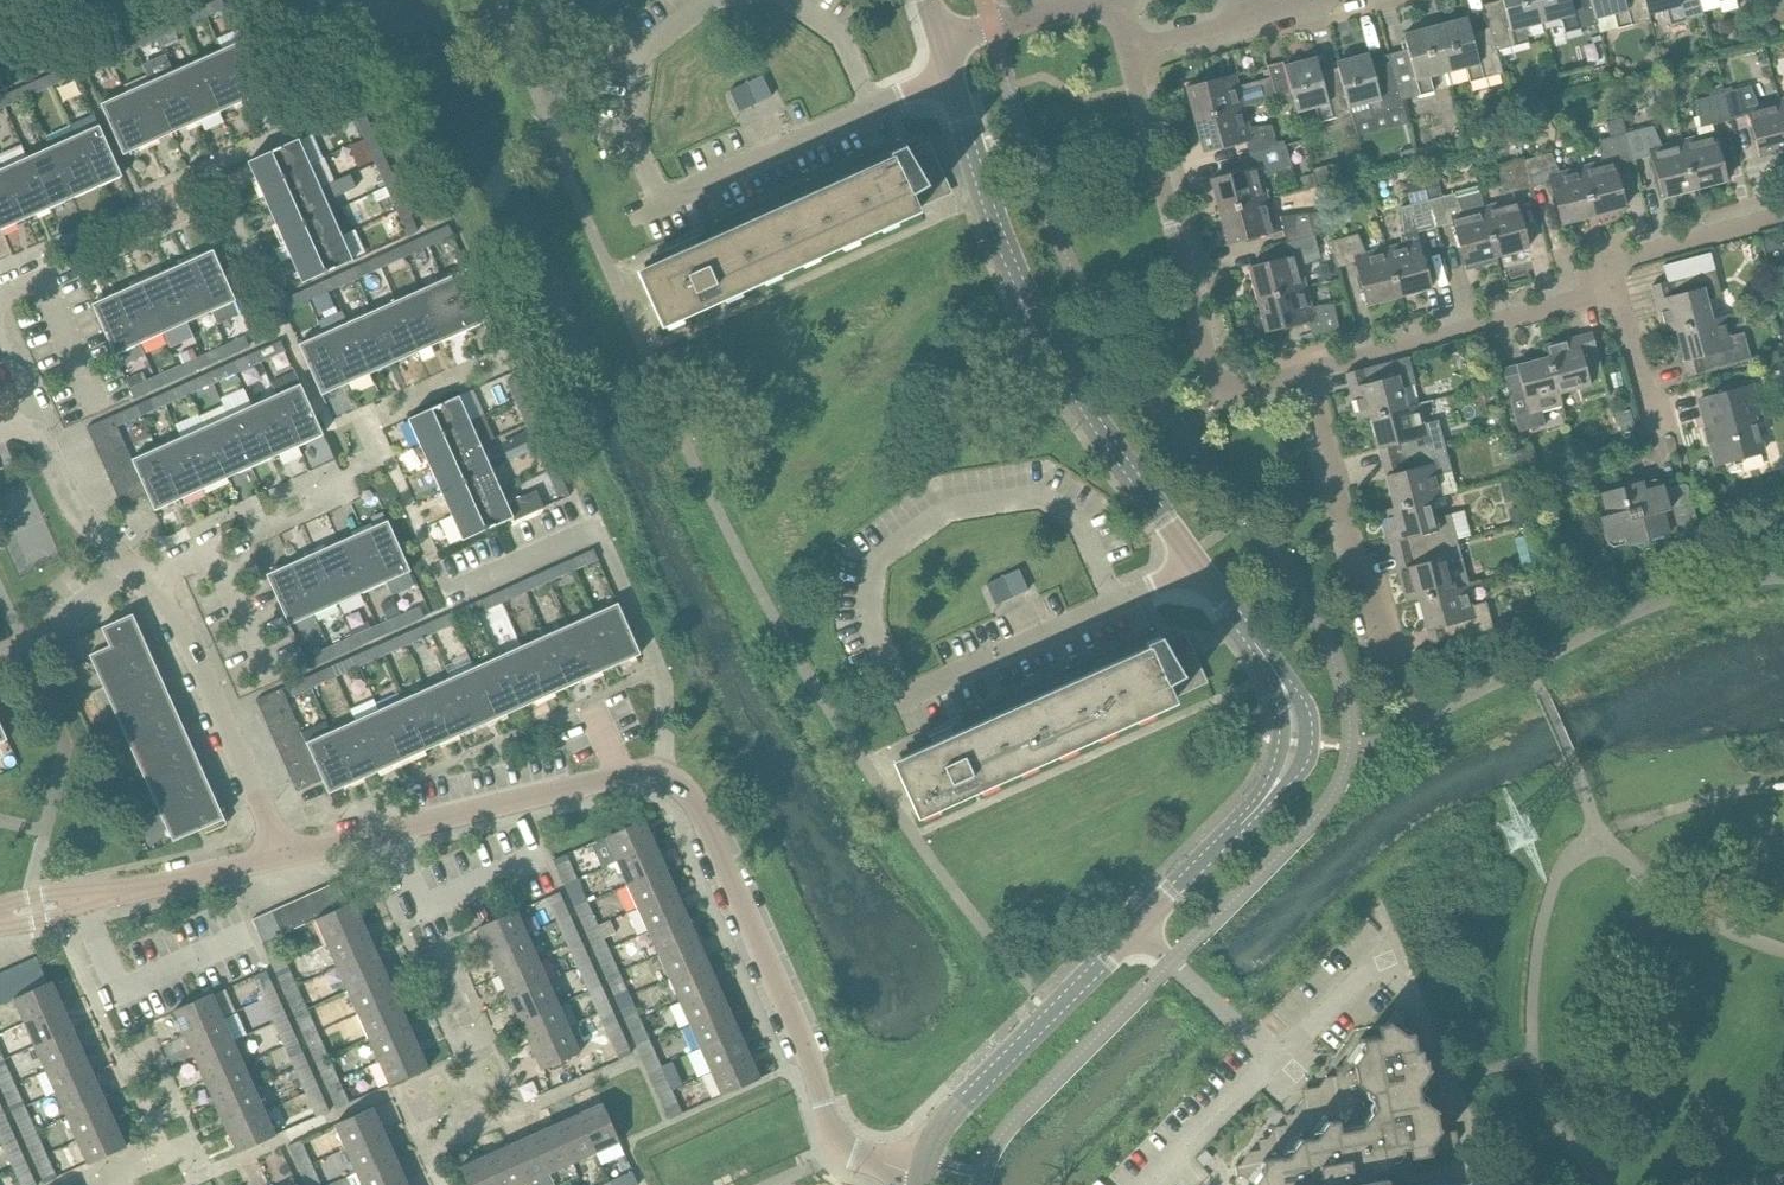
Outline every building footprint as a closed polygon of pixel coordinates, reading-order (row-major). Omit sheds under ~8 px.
[(202,6),(207,16),(226,8),(222,0),(216,0),(202,6)] [(1483,5),(1489,28),(1502,74),(1503,73),(1497,50),(1529,41),(1526,28),(1543,24),(1537,0),(1502,0),(1483,5)] [(1543,24),(1562,18),(1566,32),(1597,23),(1591,0),(1537,0),(1543,24)] [(1650,20),(1645,0),(1591,0),(1597,23),(1598,23),(1596,18),(1614,13),(1618,28),(1650,20)] [(1703,15),(1699,0),(1645,0),(1650,20),(1651,19),(1649,13),(1667,9),(1671,24),(1703,15)] [(202,6),(183,15),(187,25),(207,16),(202,6)] [(1470,82),(1502,74),(1489,28),(1471,32),(1468,18),(1436,26),(1448,72),(1466,67),(1470,82)] [(174,19),(154,28),(159,38),(178,29),(174,19)] [(1430,76),(1448,72),(1436,26),(1404,34),(1408,49),(1389,54),(1404,109),(1402,100),(1434,91),(1430,76)] [(154,28),(135,36),(140,46),(159,38),(154,28)] [(269,89),(246,38),(221,49),(244,100),(269,89)] [(126,40),(106,49),(111,59),(130,50),(126,40)] [(106,49),(87,58),(92,68),(111,59),(106,49)] [(244,100),(221,49),(197,60),(220,111),(244,100)] [(1371,118),(1404,109),(1389,54),(1388,54),(1391,63),(1373,68),(1369,53),(1337,62),(1351,113),(1350,107),(1367,102),(1371,118)] [(166,54),(142,65),(150,82),(172,133),(196,122),(173,71),(166,54)] [(1317,57),(1284,65),(1292,93),(1296,111),(1315,106),(1319,121),(1351,113),(1337,62),(1338,67),(1321,72),(1317,57)] [(220,111),(197,60),(173,71),(196,122),(220,111)] [(1292,93),(1284,65),(1283,61),(1267,66),(1270,77),(1238,86),(1235,74),(1187,87),(1195,119),(1243,107),(1276,98),(1292,93)] [(73,64),(52,73),(57,83),(77,74),(73,64)] [(763,75),(731,89),(740,110),(772,95),(763,75)] [(43,77),(24,86),(29,96),(48,87),(43,77)] [(172,133),(149,82),(126,92),(148,143),(172,133)] [(24,86),(5,94),(9,105),(29,96),(24,86)] [(1724,93),(1731,120),(1749,115),(1760,157),(1783,150),(1783,118),(1779,100),(1759,106),(1750,86),(1724,93)] [(148,143),(126,92),(101,103),(124,154),(148,143)] [(1731,120),(1724,93),(1697,100),(1700,128),(1731,120)] [(1249,127),(1243,107),(1195,119),(1204,151),(1246,140),(1249,154),(1277,147),(1270,124),(1249,127)] [(375,134),(366,115),(356,119),(365,138),(375,134)] [(1601,162),(1581,167),(1594,215),(1626,207),(1615,165),(1633,160),(1626,133),(1622,118),(1606,122),(1610,137),(1599,140),(1601,162)] [(100,125),(75,136),(98,187),(122,176),(100,125)] [(1663,197),(1695,189),(1682,141),(1662,146),(1653,126),(1626,133),(1633,160),(1652,155),(1663,197)] [(1714,132),(1682,141),(1695,189),(1727,180),(1714,132)] [(383,153),(375,134),(365,138),(373,158),(383,153)] [(75,136),(51,146),(74,197),(98,187),(75,136)] [(259,186),(310,163),(299,138),(248,161),(259,186)] [(641,275),(661,320),(663,324),(918,210),(917,206),(950,191),(935,159),(918,166),(905,143),(904,146),(890,153),(894,162),(700,248),(695,236),(655,253),(661,266),(641,275)] [(1211,179),(1220,211),(1268,198),(1262,178),(1291,165),(1286,144),(1277,147),(1249,154),(1253,168),(1211,179)] [(27,157),(50,208),(74,197),(51,146),(27,157)] [(1413,148),(1399,152),(1402,162),(1416,158),(1413,148)] [(1551,152),(1526,159),(1533,186),(1551,181),(1562,223),(1594,215),(1581,167),(1560,172),(1551,152)] [(27,157),(3,168),(26,219),(50,208),(27,157)] [(1502,194),(1533,186),(1526,159),(1499,166),(1502,194)] [(270,210),(321,187),(310,163),(259,186),(270,210)] [(396,182),(388,163),(377,167),(386,186),(396,182)] [(0,169),(0,225),(2,229),(26,219),(3,168),(0,169)] [(1423,180),(1406,184),(1411,204),(1428,199),(1423,180)] [(321,187),(270,210),(280,234),(331,211),(326,198),(336,194),(331,182),(321,187)] [(405,201),(396,182),(386,186),(395,206),(405,201)] [(1496,255),(1484,207),(1479,191),(1457,197),(1455,192),(1428,199),(1435,226),(1453,222),(1466,270),(1498,261),(1496,255)] [(1276,230),(1268,198),(1220,211),(1228,243),(1276,230)] [(1484,207),(1496,255),(1528,247),(1516,198),(1484,207)] [(1428,199),(1411,204),(1401,206),(1404,234),(1435,226),(1428,199)] [(331,211),(280,234),(291,258),(342,235),(351,231),(340,207),(331,211)] [(418,230),(409,210),(399,215),(408,235),(418,230)] [(1287,242),(1315,235),(1328,231),(1322,211),(1280,216),(1287,242)] [(448,225),(428,234),(433,244),(453,235),(448,225)] [(1367,304),(1399,296),(1386,248),(1367,253),(1358,233),(1331,240),(1338,267),(1356,263),(1367,304)] [(302,282),(353,260),(342,235),(291,258),(302,282)] [(1321,257),(1315,235),(1287,242),(1291,256),(1249,267),(1257,299),(1306,286),(1301,266),(1321,257)] [(1778,235),(1764,239),(1768,253),(1777,250),(1781,244),(1778,235)] [(400,247),(404,257),(424,248),(419,238),(400,247)] [(1419,240),(1386,248),(1399,296),(1431,288),(1419,240)] [(385,265),(404,257),(400,247),(381,255),(385,265)] [(189,260),(212,311),(236,300),(213,249),(189,260)] [(1652,285),(1664,332),(1725,316),(1725,315),(1713,318),(1708,299),(1722,295),(1711,255),(1664,267),(1667,281),(1652,285)] [(372,259),(352,268),(356,278),(376,269),(372,259)] [(165,271),(188,322),(212,311),(189,260),(165,271)] [(352,268),(333,277),(338,287),(356,278),(352,268)] [(443,279),(466,330),(491,319),(468,268),(443,279)] [(165,271),(141,282),(164,333),(169,345),(193,334),(188,322),(165,271)] [(419,290),(442,340),(466,330),(443,279),(419,290)] [(324,281),(304,290),(308,300),(311,299),(318,314),(335,306),(328,291),(324,281)] [(117,293),(140,343),(164,333),(141,282),(117,293)] [(1306,286),(1257,299),(1266,331),(1308,320),(1312,335),(1339,327),(1333,304),(1312,306),(1306,286)] [(1759,289),(1756,295),(1758,304),(1772,300),(1768,286),(1759,289)] [(304,290),(285,298),(290,308),(308,300),(304,290)] [(395,301),(418,351),(442,340),(419,290),(395,301)] [(117,293),(92,304),(115,354),(119,364),(121,367),(145,356),(140,343),(117,293)] [(371,311),(394,362),(418,351),(395,301),(371,311)] [(342,311),(318,322),(323,333),(346,383),(370,373),(347,322),(342,311)] [(347,322),(370,373),(394,362),(371,311),(347,322)] [(1730,336),(1725,316),(1664,332),(1664,333),(1676,329),(1688,376),(1751,359),(1744,332),(1730,336)] [(299,344),(321,395),(346,383),(323,333),(299,344)] [(1592,333),(1546,345),(1561,405),(1562,405),(1559,393),(1578,388),(1582,403),(1609,396),(1592,333)] [(245,336),(227,344),(231,355),(250,346),(245,336)] [(282,340),(261,349),(266,359),(286,350),(282,340)] [(211,363),(231,355),(227,344),(207,353),(211,363)] [(1541,411),(1561,405),(1546,345),(1545,345),(1548,357),(1502,369),(1518,432),(1545,425),(1541,411)] [(252,353),(233,362),(237,372),(257,363),(252,353)] [(1346,373),(1358,419),(1418,403),(1406,406),(1401,387),(1416,383),(1409,356),(1346,373)] [(183,376),(202,368),(198,357),(179,366),(183,376)] [(233,362),(214,371),(218,381),(237,372),(233,362)] [(164,385),(183,376),(179,366),(159,375),(164,385)] [(295,371),(271,382),(276,394),(299,445),(324,434),(320,427),(315,414),(301,383),(295,371)] [(204,375),(185,383),(189,393),(209,385),(204,375)] [(525,395),(517,376),(507,381),(515,400),(525,395)] [(134,398),(154,389),(150,379),(130,388),(134,398)] [(185,383),(166,392),(170,402),(189,393),(185,383)] [(1703,414),(1707,431),(1716,465),(1763,452),(1753,416),(1759,414),(1751,385),(1700,399),(1704,414),(1703,414)] [(276,394),(252,405),(275,456),(299,445),(276,394)] [(470,420),(459,395),(408,418),(419,443),(470,420)] [(534,415),(525,395),(515,400),(524,419),(534,415)] [(157,396),(137,405),(141,415),(161,406),(157,396)] [(1418,403),(1358,419),(1358,420),(1370,417),(1382,462),(1445,445),(1438,420),(1437,420),(1424,424),(1418,403)] [(137,405),(118,413),(123,423),(141,415),(137,405)] [(275,456),(252,405),(228,416),(251,467),(275,456)] [(1629,412),(1619,414),(1624,433),(1633,430),(1629,412)] [(1502,414),(1493,416),(1496,430),(1506,428),(1502,414)] [(119,429),(113,415),(87,427),(93,440),(119,429)] [(228,416),(204,427),(227,477),(251,467),(228,416)] [(430,467),(481,444),(470,420),(419,443),(430,467)] [(547,443),(538,424),(528,428),(537,448),(547,443)] [(227,477),(204,427),(180,437),(203,488),(227,477)] [(124,442),(119,429),(93,440),(98,453),(124,442)] [(180,437),(156,448),(179,499),(203,488),(180,437)] [(98,453),(104,466),(130,455),(124,442),(98,453)] [(555,462),(547,443),(537,448),(545,467),(555,462)] [(441,491),(492,468),(481,444),(430,467),(441,491)] [(1382,510),(1443,495),(1457,491),(1445,445),(1382,462),(1394,507),(1382,510)] [(136,468),(142,481),(148,494),(155,510),(179,499),(156,448),(132,459),(136,468)] [(136,468),(132,459),(130,455),(104,466),(110,480),(136,468)] [(110,480),(116,493),(142,481),(136,468),(110,480)] [(452,514),(503,492),(492,468),(441,491),(452,514)] [(568,492),(559,471),(549,476),(558,496),(568,492)] [(1515,479),(1501,482),(1505,496),(1519,492),(1515,479)] [(148,494),(142,481),(116,493),(122,506),(148,494)] [(1696,518),(1687,485),(1684,483),(1664,489),(1663,485),(1645,489),(1643,481),(1601,492),(1606,514),(1599,516),(1606,541),(1624,536),(1626,545),(1691,527),(1696,518)] [(503,492),(452,514),(463,539),(512,517),(514,520),(544,507),(543,503),(537,490),(508,503),(503,492)] [(1443,495),(1382,510),(1395,557),(1457,540),(1450,514),(1436,518),(1431,498),(1443,495)] [(1527,519),(1525,509),(1511,513),(1514,522),(1527,519)] [(388,519),(363,530),(386,581),(392,595),(417,584),(411,570),(388,519)] [(1523,524),(1521,528),(1522,533),(1526,535),(1531,534),(1533,529),(1531,525),(1527,523),(1523,524)] [(1699,529),(1696,527),(1691,536),(1695,550),(1704,548),(1699,529)] [(339,541),(362,592),(386,581),(363,530),(339,541)] [(1406,601),(1467,585),(1469,585),(1457,540),(1395,557),(1406,601)] [(315,552),(338,603),(362,592),(339,541),(315,552)] [(593,548),(574,557),(578,567),(598,558),(593,548)] [(291,563),(314,614),(338,603),(315,552),(291,563)] [(565,561),(545,570),(550,580),(569,571),(565,561)] [(291,563),(267,574),(289,625),(314,614),(291,563)] [(1019,568),(986,583),(996,604),(1029,589),(1019,568)] [(545,570),(526,579),(531,589),(550,580),(545,570)] [(497,591),(502,601),(521,593),(517,583),(497,591)] [(1472,605),(1467,585),(1406,601),(1407,602),(1418,599),(1431,645),(1493,628),(1486,601),(1472,605)] [(483,610),(502,601),(497,591),(478,600),(483,610)] [(641,653),(618,602),(593,613),(616,664),(641,653)] [(469,604),(450,613),(454,623),(474,614),(469,604)] [(420,606),(401,615),(406,625),(424,616),(420,606)] [(142,633),(133,613),(65,644),(73,663),(90,656),(91,657),(93,655),(100,671),(103,670),(109,683),(103,685),(104,688),(107,686),(114,702),(117,701),(123,714),(117,716),(118,718),(121,717),(128,733),(131,731),(137,744),(131,747),(132,749),(135,748),(142,763),(145,762),(150,775),(145,778),(146,780),(149,778),(156,794),(158,793),(164,806),(159,808),(160,810),(162,809),(169,825),(172,824),(178,836),(172,839),(173,841),(219,821),(220,824),(230,819),(225,808),(215,812),(207,793),(216,789),(211,777),(202,782),(193,762),(202,758),(197,747),(188,751),(179,731),(189,727),(184,716),(174,720),(165,700),(175,696),(170,685),(160,689),(152,670),(161,665),(156,654),(147,658),(136,635),(142,633)] [(450,613),(431,621),(435,631),(454,623),(450,613)] [(593,613),(569,624),(592,675),(616,664),(593,613)] [(406,625),(401,615),(381,623),(386,633),(406,625)] [(592,675),(569,624),(545,635),(568,686),(592,675)] [(422,625),(402,634),(407,644),(426,635),(422,625)] [(358,646),(377,638),(372,628),(353,636),(358,646)] [(402,634),(383,642),(388,653),(407,644),(402,634)] [(545,635),(522,645),(544,696),(568,686),(545,635)] [(918,814),(969,791),(1174,700),(1172,696),(1204,681),(1196,664),(1192,656),(1188,654),(1184,654),(1179,655),(1173,658),(1161,635),(1146,642),(1150,652),(956,738),(950,726),(931,735),(936,747),(896,765),(918,814)] [(358,646),(353,636),(334,645),(338,655),(358,646)] [(522,645),(498,656),(521,707),(544,696),(522,645)] [(374,646),(354,655),(359,666),(378,657),(374,646)] [(309,668),(329,659),(325,649),(305,658),(309,668)] [(354,655),(335,663),(340,674),(359,666),(354,655)] [(498,656),(474,667),(497,718),(521,707),(498,656)] [(326,667),(306,677),(311,687),(331,678),(326,667)] [(474,667),(450,677),(473,728),(497,718),(474,667)] [(306,677),(288,685),(292,695),(311,687),(306,677)] [(450,677),(426,688),(449,739),(473,728),(450,677)] [(288,701),(282,688),(256,699),(262,712),(288,701)] [(426,688),(402,699),(425,750),(449,739),(426,688)] [(402,699),(378,710),(401,760),(425,750),(402,699)] [(294,714),(288,701),(262,712),(268,726),(294,714)] [(378,710),(355,720),(377,771),(401,760),(378,710)] [(268,726),(274,739),(300,727),(294,714),(268,726)] [(355,720),(331,731),(354,782),(377,771),(355,720)] [(305,740),(300,727),(274,739),(279,752),(305,740)] [(311,753),(317,766),(323,779),(329,793),(354,782),(331,731),(306,742),(311,753)] [(285,765),(311,753),(306,742),(305,740),(279,752),(285,765)] [(317,766),(311,753),(285,765),(291,778),(317,766)] [(297,791),(323,779),(317,766),(291,778),(297,791)] [(644,819),(606,836),(617,860),(655,843),(644,819)] [(627,884),(666,866),(655,843),(617,860),(627,884)] [(558,869),(564,884),(577,878),(570,863),(558,869)] [(638,907),(676,890),(666,866),(627,884),(638,907)] [(564,884),(571,899),(584,893),(577,878),(564,884)] [(336,881),(324,887),(335,910),(347,905),(336,881)] [(324,887),(312,892),(323,916),(335,910),(324,887)] [(648,930),(686,913),(676,890),(638,907),(648,930)] [(312,892),(300,898),(311,921),(316,919),(323,916),(312,892)] [(300,898),(288,903),(299,927),(311,921),(300,898)] [(551,906),(558,921),(571,915),(564,900),(551,906)] [(335,910),(323,916),(316,919),(327,943),(365,926),(354,902),(347,905),(335,910)] [(288,903),(276,909),(287,932),(299,927),(288,903)] [(276,909),(264,914),(275,938),(287,932),(276,909)] [(528,934),(517,910),(478,927),(489,951),(528,934)] [(578,915),(585,930),(598,925),(591,910),(578,915)] [(659,954),(697,937),(686,913),(648,930),(659,954)] [(264,914),(252,920),(262,943),(275,938),(264,914)] [(577,930),(571,915),(558,921),(564,936),(577,930)] [(598,925),(585,930),(592,946),(605,940),(604,938),(616,933),(610,920),(598,925)] [(327,943),(337,966),(375,949),(365,926),(327,943)] [(538,958),(528,934),(489,951),(500,975),(538,958)] [(669,977),(707,960),(697,937),(659,954),(669,977)] [(267,952),(273,967),(286,961),(279,946),(267,952)] [(572,952),(579,968),(591,962),(585,947),(572,952)] [(375,949),(337,966),(348,990),(386,973),(375,949)] [(35,989),(48,983),(36,957),(23,963),(35,989)] [(599,962),(606,977),(619,972),(612,957),(599,962)] [(548,981),(538,958),(500,975),(510,998),(548,981)] [(679,1001),(718,983),(707,960),(669,977),(679,1001)] [(293,976),(286,961),(273,967),(280,982),(293,976)] [(598,977),(591,962),(579,968),(585,983),(598,977)] [(35,989),(23,963),(10,968),(22,995),(35,989)] [(14,998),(22,995),(10,968),(0,973),(0,980),(9,1000),(14,998)] [(606,977),(613,992),(626,987),(619,972),(606,977)] [(348,990),(358,1013),(396,996),(386,973),(348,990)] [(258,984),(264,999),(277,993),(270,978),(258,984)] [(9,1000),(0,980),(0,1004),(9,1000)] [(35,989),(22,995),(14,998),(25,1022),(63,1005),(53,981),(48,983),(35,989)] [(559,1004),(548,981),(510,998),(520,1022),(559,1004)] [(690,1024),(728,1007),(718,983),(679,1001),(690,1024)] [(228,987),(174,1011),(185,1035),(224,1018),(239,1011),(228,987)] [(284,1008),(277,993),(264,999),(271,1014),(284,1008)] [(287,999),(294,1014),(307,1008),(300,993),(287,999)] [(593,999),(599,1014),(612,1009),(605,994),(593,999)] [(396,996),(358,1013),(369,1037),(407,1019),(396,996)] [(620,1009),(627,1024),(640,1018),(633,1003),(620,1009)] [(531,1045),(569,1028),(559,1004),(520,1022),(531,1045)] [(63,1005),(25,1022),(35,1046),(74,1029),(63,1005)] [(700,1047),(739,1030),(728,1007),(690,1024),(700,1047)] [(314,1023),(307,1008),(294,1014),(301,1029),(314,1023)] [(623,1033),(612,1009),(599,1014),(610,1039),(623,1033)] [(1446,1132),(1439,1126),(1436,1112),(1441,1104),(1438,1086),(1434,1087),(1430,1068),(1428,1066),(1426,1058),(1424,1058),(1423,1054),(1417,1055),(1413,1031),(1407,1032),(1406,1020),(1407,1016),(1396,1009),(1387,1023),(1374,1025),(1375,1036),(1358,1041),(1343,1063),(1343,1065),(1336,1067),(1337,1075),(1325,1077),(1319,1086),(1320,1096),(1314,1106),(1303,1099),(1293,1113),(1285,1115),(1287,1124),(1276,1126),(1268,1138),(1268,1141),(1259,1143),(1260,1149),(1249,1151),(1240,1164),(1235,1165),(1238,1176),(1242,1176),(1255,1184),(1394,1184),(1393,1182),(1381,1176),(1377,1177),(1375,1170),(1382,1169),(1384,1171),(1391,1160),(1397,1164),(1414,1161),(1413,1156),(1442,1151),(1448,1155),(1458,1140),(1456,1130),(1446,1132)] [(234,1041),(224,1018),(185,1035),(196,1058),(234,1041)] [(627,1024),(634,1039),(647,1034),(640,1018),(627,1024)] [(369,1037),(379,1060),(417,1043),(407,1019),(369,1037)] [(279,1031),(285,1046),(298,1040),(291,1025),(279,1031)] [(580,1052),(569,1028),(531,1045),(542,1069),(580,1052)] [(74,1029),(35,1046),(46,1069),(84,1052),(74,1029)] [(711,1071),(749,1054),(739,1030),(700,1047),(711,1071)] [(305,1055),(298,1040),(285,1046),(292,1061),(305,1055)] [(308,1045),(315,1060),(328,1055),(321,1040),(308,1045)] [(244,1064),(234,1041),(196,1058),(206,1081),(244,1064)] [(417,1043),(379,1060),(390,1084),(428,1067),(417,1043)] [(641,1056),(648,1071),(661,1065),(654,1050),(641,1056)] [(84,1052),(46,1069),(56,1093),(95,1075),(84,1052)] [(722,1095),(760,1078),(749,1054),(711,1071),(722,1095)] [(335,1070),(328,1055),(315,1060),(322,1076),(335,1070)] [(255,1088),(244,1064),(206,1081),(217,1105),(255,1088)] [(667,1080),(661,1065),(648,1071),(655,1086),(667,1080)] [(2,1089),(15,1083),(8,1068),(0,1072),(0,1084),(2,1089)] [(299,1077),(306,1093),(319,1087),(312,1072),(299,1077)] [(95,1075),(56,1093),(67,1116),(105,1099),(95,1075)] [(22,1098),(15,1083),(2,1089),(9,1104),(22,1098)] [(326,1102),(319,1087),(306,1093),(313,1108),(326,1102)] [(336,1108),(349,1102),(342,1087),(330,1093),(336,1108)] [(265,1111),(255,1088),(217,1105),(227,1128),(265,1111)] [(669,1118),(682,1113),(675,1097),(662,1103),(669,1118)] [(105,1099),(67,1116),(77,1139),(116,1122),(105,1099)] [(579,1114),(596,1152),(620,1142),(603,1103),(579,1114)] [(374,1107),(335,1124),(346,1148),(384,1131),(374,1107)] [(276,1135),(265,1111),(227,1128),(238,1152),(276,1135)] [(572,1163),(596,1152),(579,1114),(555,1125),(572,1163)] [(6,1115),(0,1118),(0,1136),(13,1130),(6,1115)] [(16,1120),(23,1136),(36,1130),(29,1115),(16,1120)] [(116,1122),(77,1139),(88,1163),(126,1146),(116,1122)] [(549,1173),(572,1163),(555,1125),(532,1135),(549,1173)] [(42,1145),(36,1130),(23,1136),(30,1151),(42,1145)] [(384,1131),(346,1148),(357,1172),(395,1154),(384,1131)] [(509,1145),(526,1184),(549,1173),(532,1135),(509,1145)] [(526,1184),(509,1145),(485,1156),(498,1184),(522,1184),(526,1184)] [(27,1162),(20,1147),(7,1153),(14,1167),(27,1162)] [(292,1154),(299,1170),(312,1164),(305,1148),(292,1154)] [(1205,1150),(1196,1158),(1203,1166),(1212,1158),(1205,1150)] [(357,1172),(363,1184),(390,1184),(405,1178),(395,1154),(357,1172)] [(469,1184),(498,1184),(485,1156),(461,1167),(469,1184)] [(34,1177),(27,1162),(14,1167),(21,1183),(34,1177)] [(44,1183),(57,1177),(50,1162),(37,1168),(44,1183)] [(319,1179),(312,1164),(299,1170),(306,1184),(319,1179)] [(624,1175),(609,1182),(610,1184),(629,1184),(624,1175)]
